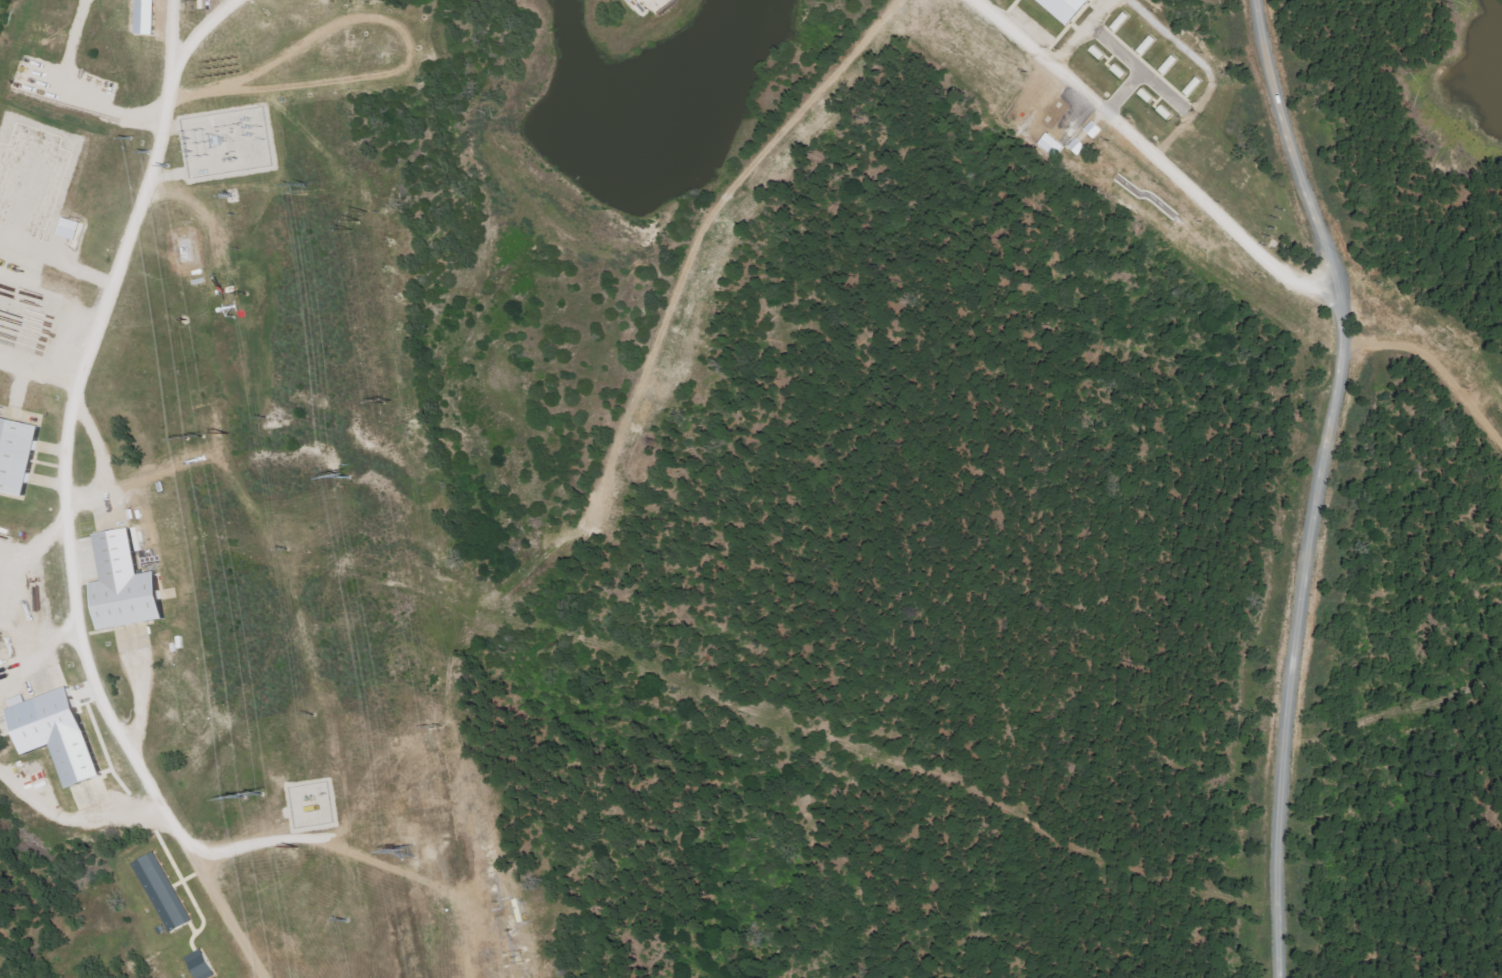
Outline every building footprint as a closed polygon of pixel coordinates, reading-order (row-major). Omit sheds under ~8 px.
[(1070,27),(1094,0),(1039,0),(1070,27)] [(1069,147),(1052,132),(1042,144),(1058,159),(1069,147)] [(1081,156),(1090,147),(1080,137),(1071,147),(1081,156)] [(80,241),(85,223),(66,218),(61,236),(80,241)] [(30,496),(44,425),(0,417),(0,491),(30,496)] [(99,534),(107,582),(97,583),(104,631),(169,621),(162,572),(143,575),(139,552),(144,551),(140,528),(99,534)] [(72,789),(105,778),(75,687),(29,703),(27,695),(12,700),(15,709),(12,710),(28,756),(57,746),(72,789)] [(135,865),(173,933),(195,922),(157,852),(135,865)] [(206,950),(189,958),(199,977),(213,977),(218,976),(206,950)]
